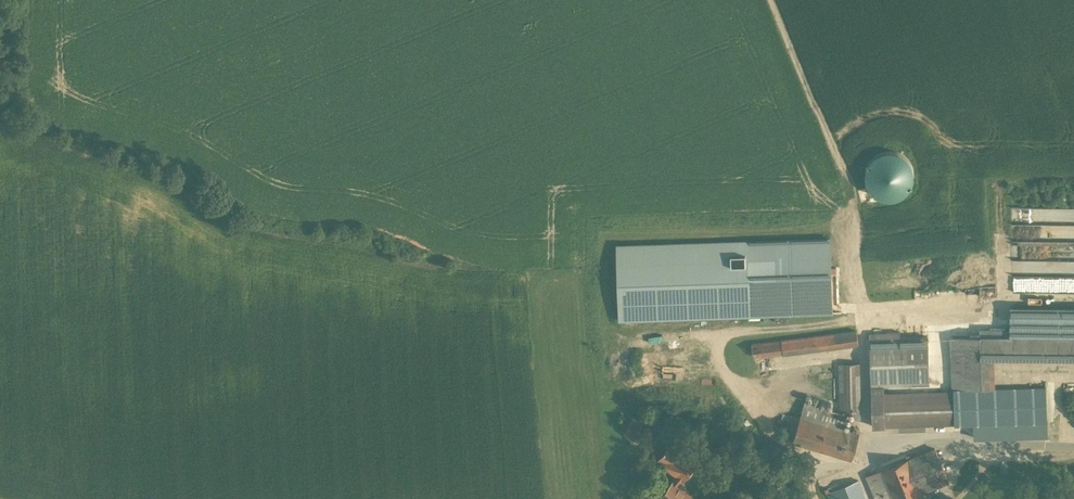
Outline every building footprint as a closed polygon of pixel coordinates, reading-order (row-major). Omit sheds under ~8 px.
[(872,191),(877,195),(882,198),(888,199),(894,198),(900,197),(905,193),(909,189),(912,184),(914,178),(914,172),(912,166),(909,160),(905,156),(900,153),(894,151),(888,151),(882,152),(877,154),(872,158),(869,163),(866,169),(866,175),(866,181),(868,186),(872,191)] [(1072,197),(1065,192),(1061,200),(1068,204),(1072,197)] [(1013,206),(1013,221),(1073,222),(1073,206),(1013,206)] [(830,238),(617,245),(620,318),(833,311),(830,238)] [(1046,241),(1046,258),(1073,258),(1073,241),(1046,241)] [(1011,306),(1010,335),(1073,336),(1073,306),(1011,306)] [(857,330),(752,343),(754,356),(784,352),(784,353),(858,344),(857,330)] [(980,335),(900,337),(900,331),(886,332),(886,338),(870,338),(873,425),(974,422),(974,436),(1047,434),(1046,384),(971,386),(970,355),(981,355),(980,335)] [(980,335),(981,355),(1073,356),(1073,336),(1010,335),(980,335)] [(740,345),(730,347),(734,368),(744,366),(740,345)] [(859,363),(842,363),(843,409),(860,409),(859,363)] [(835,377),(813,377),(813,396),(835,397),(835,377)] [(784,383),(765,386),(767,399),(786,396),(784,383)] [(847,415),(804,402),(800,415),(843,428),(847,415)] [(646,425),(627,414),(618,431),(638,441),(646,425)] [(790,414),(784,435),(794,438),(800,417),(790,414)] [(843,428),(800,415),(800,417),(794,438),(793,440),(852,458),(859,433),(843,428)] [(699,460),(673,440),(657,460),(674,473),(677,475),(682,479),(683,480),(699,460)] [(867,475),(877,498),(925,498),(922,491),(949,480),(935,447),(867,475)] [(677,475),(673,481),(672,480),(660,495),(665,498),(689,498),(692,496),(678,485),(682,479),(677,475)] [(858,479),(829,490),(833,498),(866,498),(858,479)]
